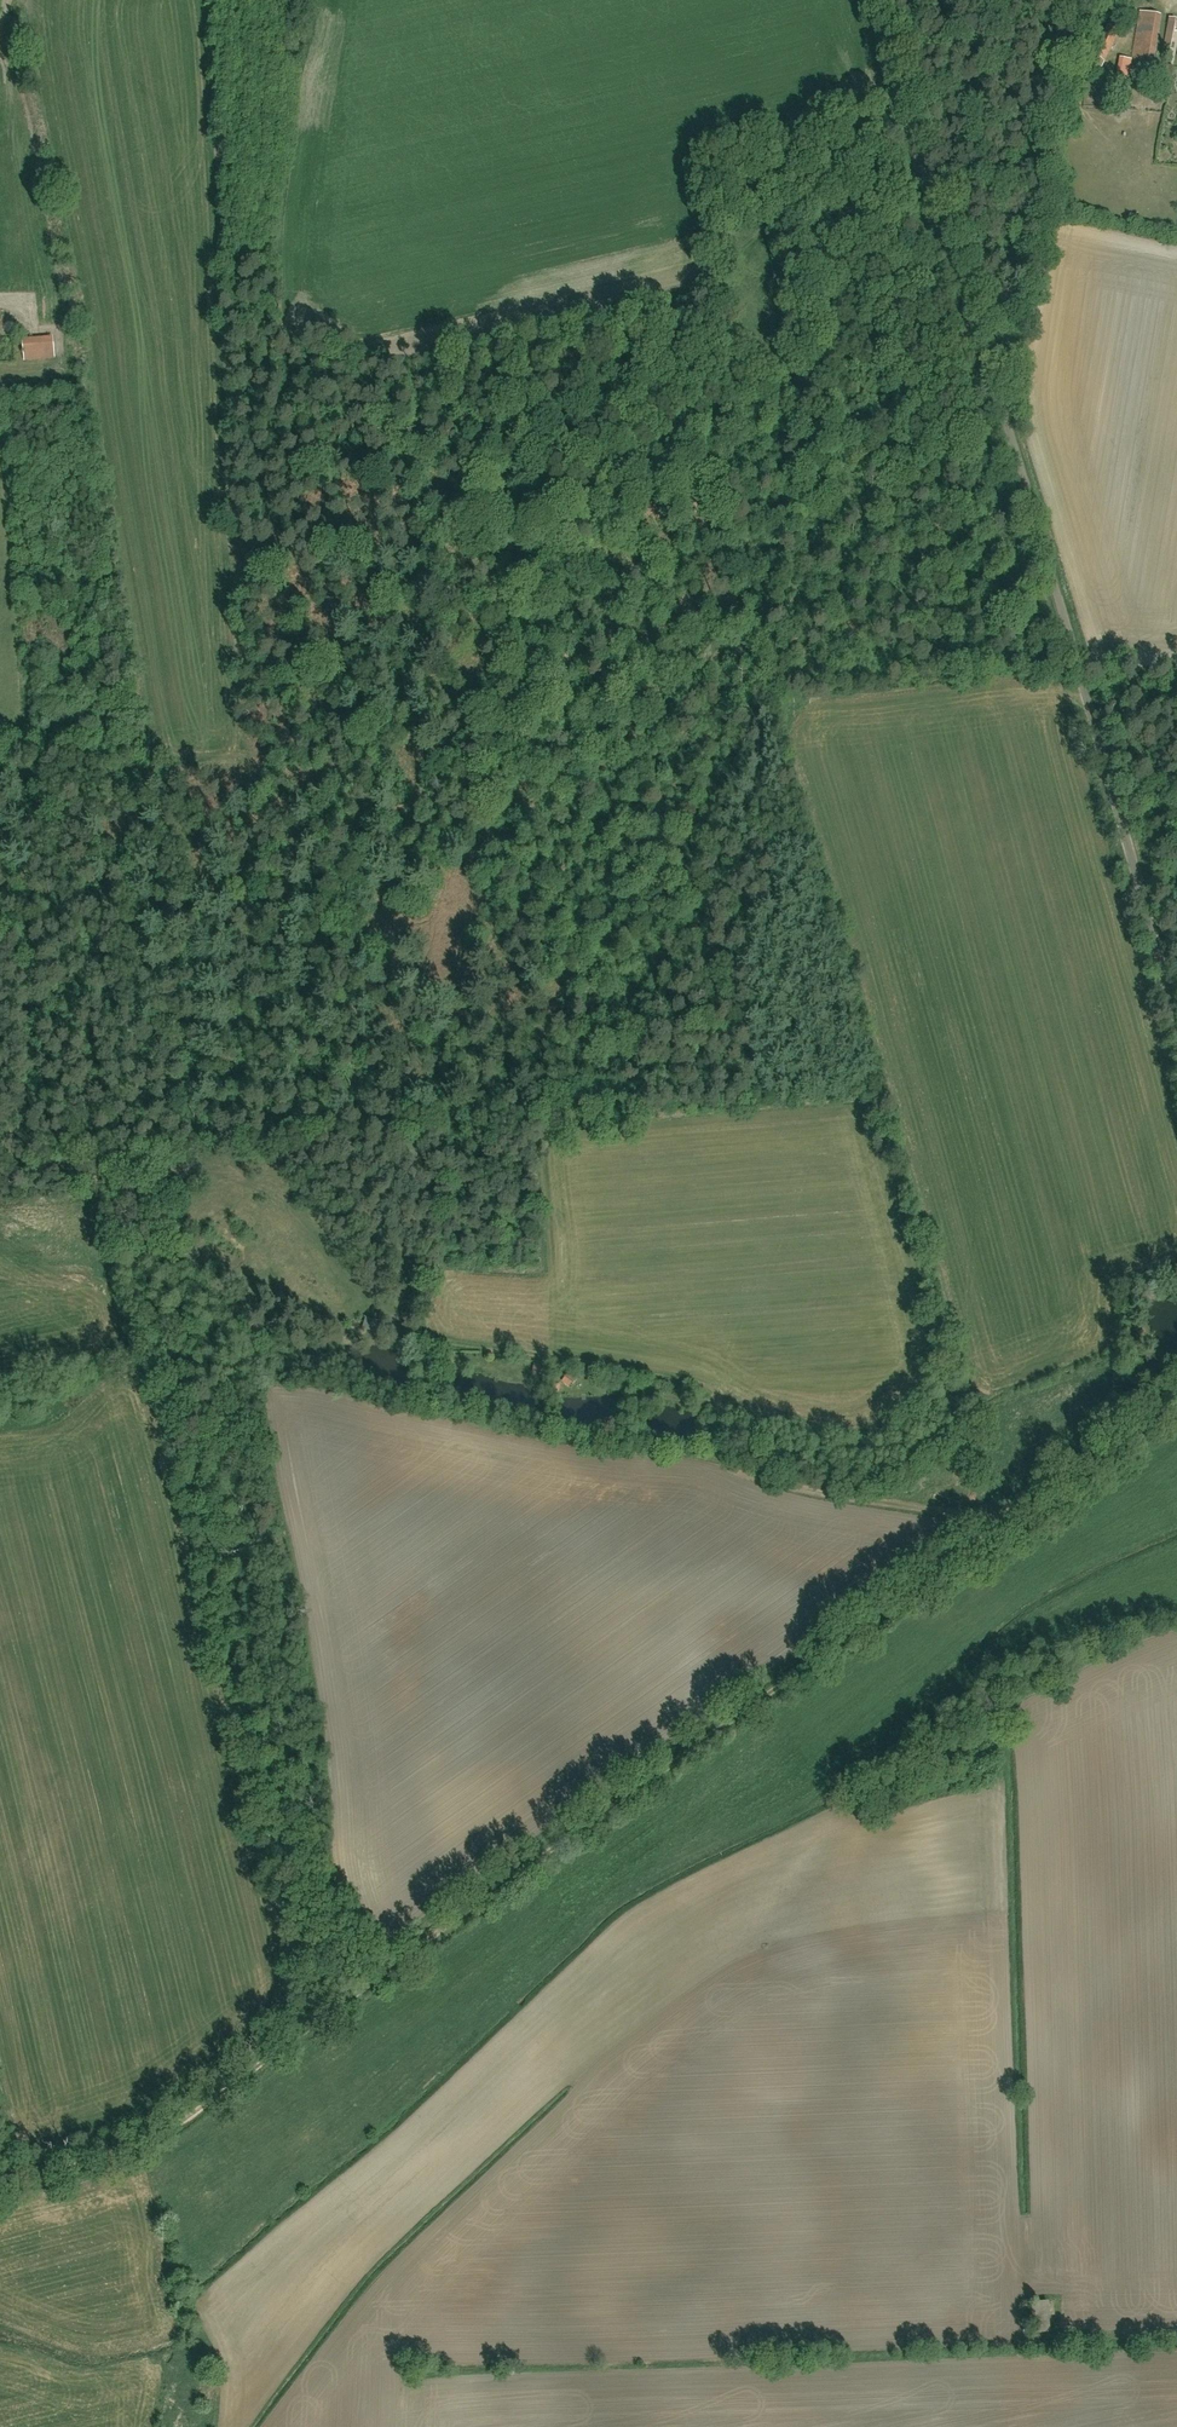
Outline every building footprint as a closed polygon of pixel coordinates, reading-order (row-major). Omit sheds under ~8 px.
[(1129,65),(1150,68),(1157,15),(1136,12),(1129,65)] [(23,338),(25,363),(54,361),(52,335),(23,338)]
